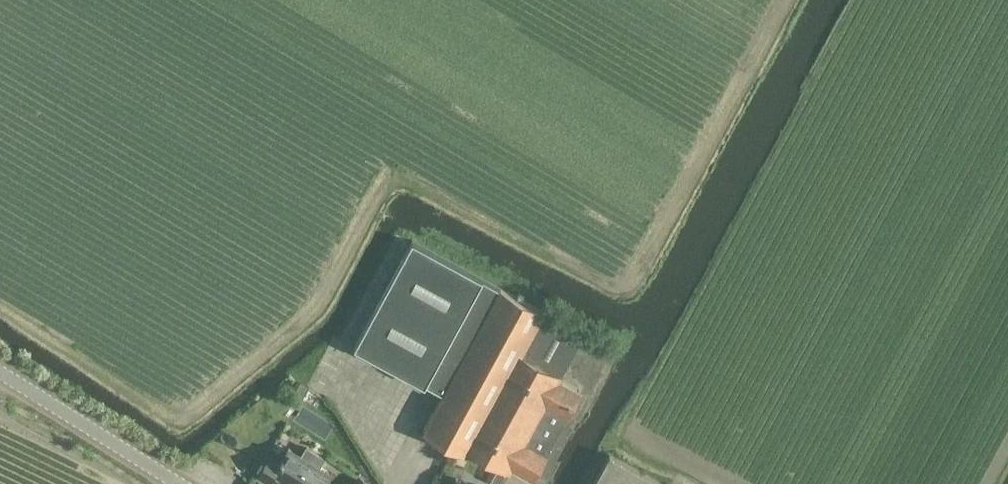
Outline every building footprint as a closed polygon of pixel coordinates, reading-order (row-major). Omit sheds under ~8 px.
[(409,238),(351,346),(424,385),(425,383),(442,393),(422,430),(466,454),(468,448),(509,471),(511,466),(532,477),(580,391),(559,380),(561,375),(583,333),(409,238)] [(320,467),(325,457),(306,445),(300,455),(288,447),(280,459),(270,453),(256,475),(269,483),(274,475),(290,483),(324,483),(331,474),(320,467)] [(609,454),(592,483),(664,483),(609,454)] [(359,476),(354,483),(371,483),(359,476)]
